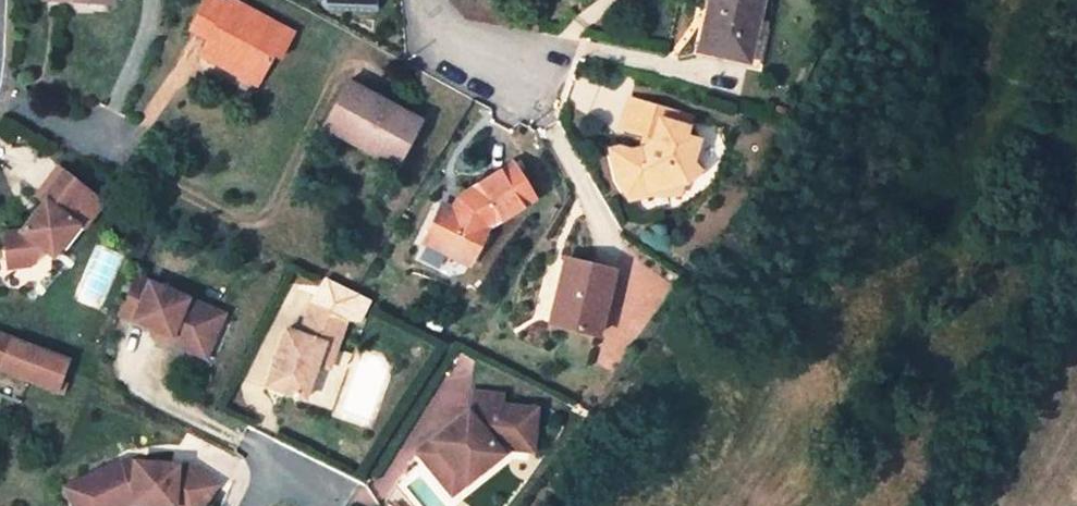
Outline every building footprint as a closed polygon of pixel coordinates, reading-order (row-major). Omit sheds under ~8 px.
[(237,59),(230,73),(262,90),(263,88),(278,61),(281,63),(294,37),(230,4),(228,8),(211,0),(208,0),(191,33),(210,42),(206,50),(226,60),(229,55),(237,59)] [(378,7),(377,0),(331,0),(331,10),(378,7)] [(760,0),(710,0),(708,8),(714,9),(705,49),(746,59),(760,0)] [(201,59),(230,73),(237,59),(229,55),(226,60),(206,50),(201,59)] [(420,123),(346,83),(333,108),(343,113),(332,135),(364,152),(368,144),(400,161),(420,123)] [(655,189),(688,181),(705,171),(697,160),(703,139),(690,135),(692,128),(671,123),(674,111),(634,99),(626,129),(656,138),(654,146),(638,153),(619,149),(611,152),(617,187),(633,202),(653,197),(655,189)] [(332,135),(343,113),(333,108),(322,129),(332,135)] [(671,123),(692,128),(695,117),(674,111),(671,123)] [(400,161),(368,144),(364,152),(395,169),(400,161)] [(60,173),(39,201),(42,204),(43,204),(38,210),(37,211),(38,211),(39,212),(41,214),(33,225),(30,223),(22,235),(20,235),(4,237),(8,271),(31,267),(43,253),(50,243),(60,250),(97,199),(60,173)] [(443,205),(423,244),(468,266),(489,226),(520,208),(501,174),(458,200),(452,210),(443,205)] [(60,250),(50,243),(43,253),(53,260),(60,250)] [(566,261),(551,324),(600,336),(615,272),(566,261)] [(225,314),(135,277),(121,310),(136,317),(134,322),(155,330),(171,337),(169,343),(191,352),(198,337),(213,343),(225,314)] [(346,321),(310,309),(300,337),(285,332),(265,388),(303,402),(316,366),(323,347),(335,351),(346,321)] [(136,317),(121,310),(119,315),(134,322),(136,317)] [(171,337),(155,330),(153,336),(169,343),(171,337)] [(12,377),(9,382),(26,389),(29,383),(62,397),(67,385),(62,382),(69,363),(0,337),(0,372),(12,377)] [(213,343),(198,337),(191,352),(206,358),(213,343)] [(335,351),(323,347),(316,366),(328,371),(335,351)] [(500,395),(470,394),(470,413),(449,429),(453,433),(436,446),(433,442),(418,454),(437,478),(451,466),(463,481),(505,447),(534,447),(535,406),(500,405),(500,395)] [(106,505),(108,505),(130,492),(135,500),(148,492),(190,491),(210,502),(230,466),(200,449),(148,450),(148,457),(138,458),(133,451),(89,478),(106,505)] [(437,478),(448,492),(463,481),(451,466),(437,478)] [(89,478),(80,484),(94,505),(106,505),(89,478)] [(108,505),(125,505),(135,500),(130,492),(108,505)]
